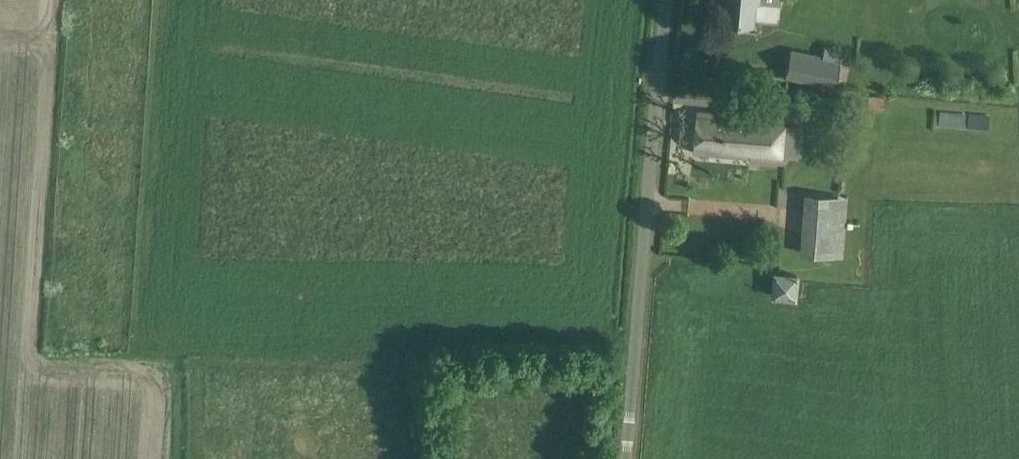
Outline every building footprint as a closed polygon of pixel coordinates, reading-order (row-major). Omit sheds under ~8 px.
[(722,20),(752,23),(754,1),(760,2),(760,0),(724,0),(723,4),(719,3),(718,18),(722,18),(722,20)] [(839,61),(791,51),(786,77),(834,87),(839,61)] [(690,151),(716,153),(779,159),(783,118),(694,110),(690,151)] [(808,207),(822,208),(823,195),(809,194),(808,207)] [(796,275),(774,273),(772,295),(794,297),(796,275)]
